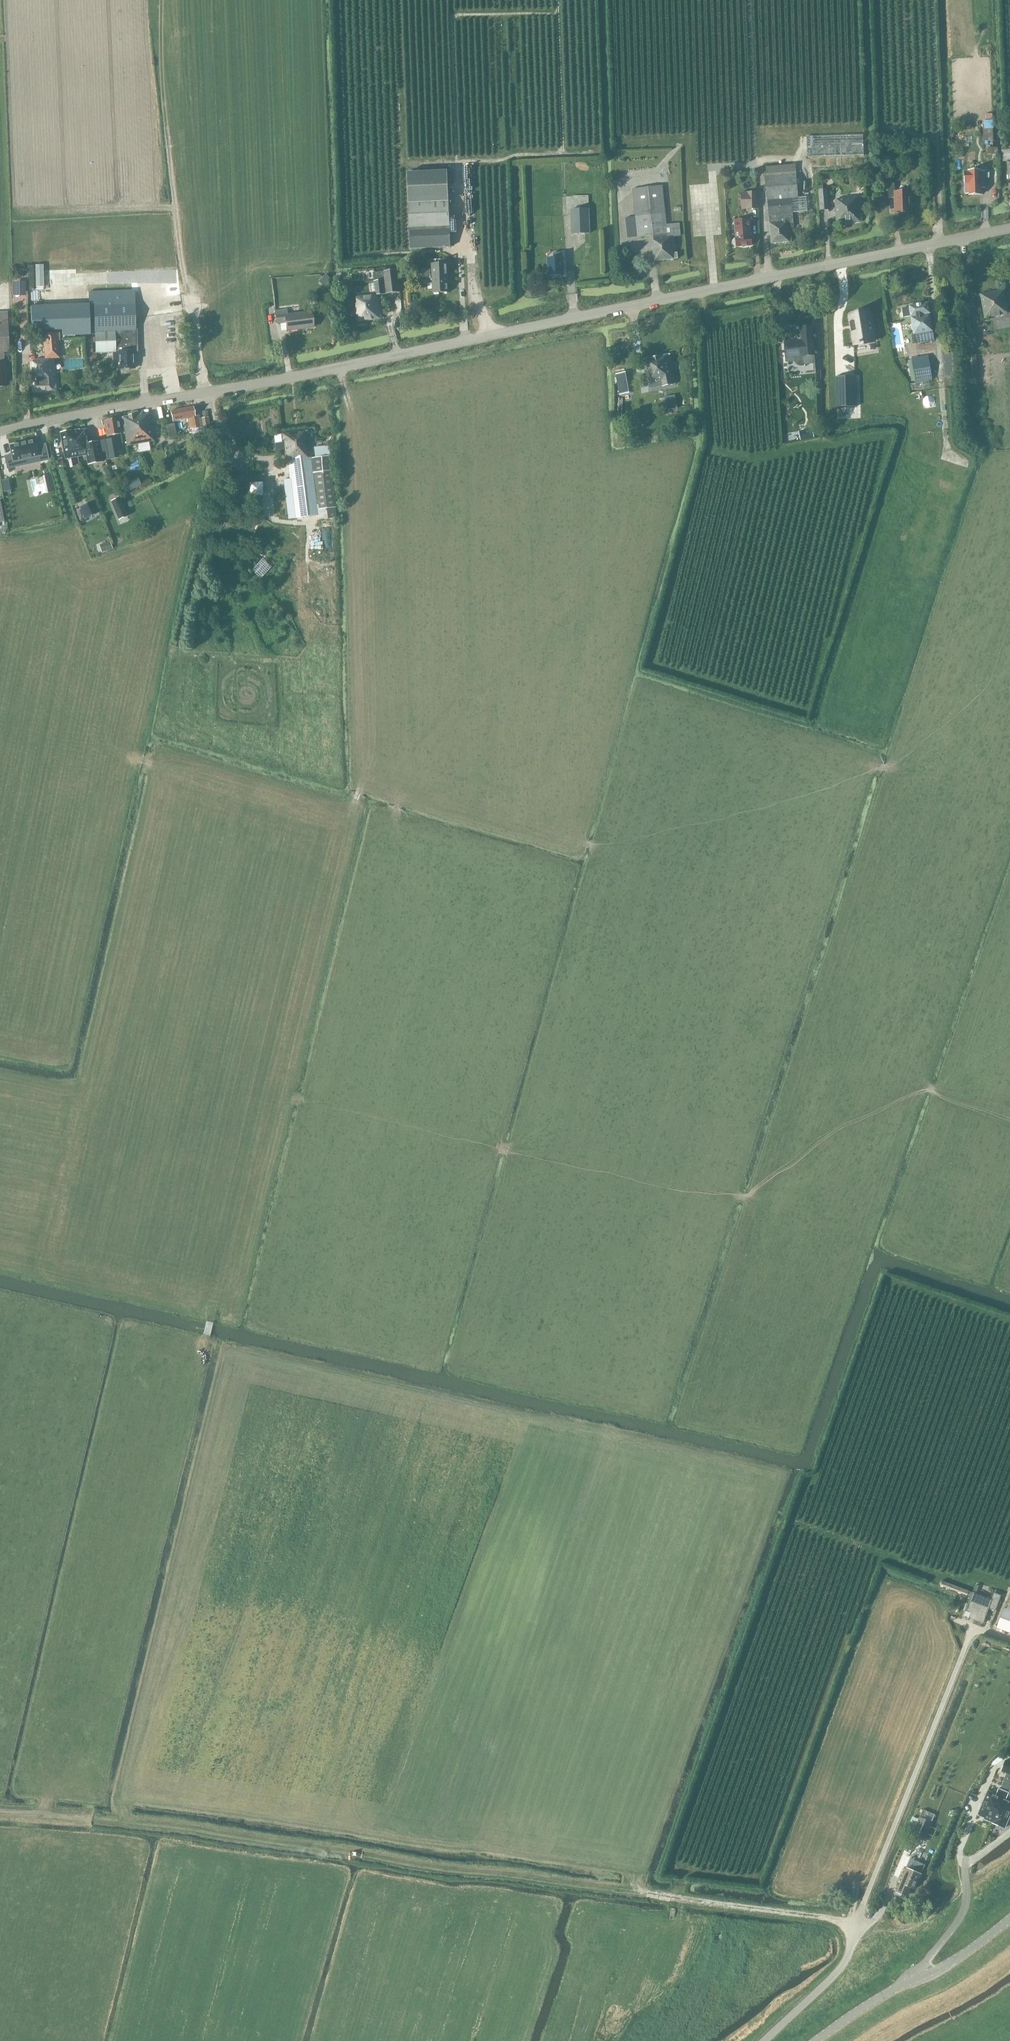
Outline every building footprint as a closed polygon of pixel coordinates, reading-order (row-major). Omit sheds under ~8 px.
[(981,117),(982,159),(996,158),(995,117),(981,117)] [(880,138),(903,139),(903,130),(880,129),(880,138)] [(807,136),(808,157),(864,155),(863,135),(807,136)] [(1002,150),(1003,162),(1006,162),(1009,191),(1009,149),(1002,150)] [(408,170),(409,203),(449,202),(448,169),(408,170)] [(969,172),(965,172),(965,183),(969,183),(970,195),(982,194),(981,184),(985,184),(985,171),(981,171),(981,170),(969,171),(969,172)] [(768,200),(769,214),(808,211),(807,197),(798,197),(796,173),(766,175),(768,200)] [(894,193),(894,184),(888,184),(888,199),(894,199),(895,214),(911,213),(910,192),(894,193)] [(638,238),(653,236),(669,235),(670,237),(675,236),(681,236),(679,223),(668,224),(667,214),(664,185),(633,189),(636,217),(626,218),(628,238),(638,237),(638,238)] [(819,190),(820,210),(829,209),(828,189),(819,190)] [(757,208),(756,192),(742,193),(742,206),(747,206),(747,208),(757,208)] [(842,201),(834,201),(836,224),(861,222),(859,197),(842,199),(842,201)] [(449,202),(409,203),(410,249),(450,247),(449,202)] [(572,210),(572,234),(590,234),(590,210),(572,210)] [(794,227),(793,212),(769,214),(772,243),(792,241),(791,227),(794,227)] [(743,220),(735,221),(735,230),(736,239),(734,239),(733,241),(732,243),(733,245),(735,247),(737,246),(737,247),(752,246),(749,219),(743,220)] [(653,236),(654,247),(653,247),(654,262),(679,259),(679,253),(677,253),(675,236),(670,237),(669,235),(653,236)] [(472,247),(462,248),(464,258),(473,256),(472,247)] [(555,259),(549,259),(550,276),(564,276),(563,253),(555,254),(555,259)] [(431,265),(433,293),(449,292),(448,264),(431,265)] [(64,270),(53,271),(54,284),(65,283),(64,270)] [(400,293),(397,271),(374,274),(377,296),(357,299),(358,306),(356,306),(358,322),(382,319),(380,295),(400,293)] [(332,279),(326,273),(319,280),(325,286),(332,279)] [(62,306),(32,307),(33,330),(63,329),(63,335),(91,334),(91,327),(96,327),(96,353),(112,352),(116,352),(115,333),(138,332),(137,329),(135,290),(89,292),(89,305),(86,305),(62,306)] [(1009,327),(1009,313),(1008,313),(1004,290),(981,294),(985,317),(992,316),(995,330),(1009,327)] [(935,341),(929,303),(909,306),(909,307),(902,308),(904,317),(911,316),(915,344),(935,341)] [(275,312),(277,324),(286,323),(287,331),(313,328),(311,313),(287,316),(287,311),(275,312)] [(6,386),(4,352),(9,352),(7,312),(0,312),(0,386),(6,386)] [(870,312),(850,315),(855,344),(860,343),(860,344),(864,343),(874,341),(870,312)] [(786,340),(787,359),(796,359),(796,361),(798,362),(799,363),(801,364),(815,363),(811,325),(801,326),(802,339),(786,340)] [(138,332),(115,333),(116,352),(120,352),(121,368),(122,368),(123,369),(124,370),(126,371),(127,371),(128,370),(130,369),(130,368),(136,368),(135,351),(138,351),(138,332)] [(37,362),(31,363),(34,392),(57,390),(54,360),(60,359),(58,333),(43,334),(45,360),(37,361),(37,362)] [(670,354),(644,359),(649,382),(657,380),(657,382),(666,380),(668,386),(676,384),(674,379),(675,378),(670,354)] [(928,356),(912,359),(916,383),(932,380),(928,356)] [(616,374),(620,395),(631,393),(627,372),(616,374)] [(856,376),(835,377),(836,407),(857,406),(856,376)] [(188,419),(190,429),(210,425),(208,416),(200,418),(199,415),(195,416),(193,407),(171,411),(172,422),(188,419)] [(123,417),(128,446),(154,441),(149,414),(141,415),(141,414),(123,417)] [(108,439),(100,440),(100,442),(102,452),(110,451),(110,450),(116,449),(114,435),(118,435),(121,434),(119,419),(116,419),(105,421),(108,439)] [(174,423),(167,425),(169,438),(177,437),(174,423)] [(79,430),(73,431),(78,456),(86,455),(88,464),(102,462),(98,440),(89,442),(86,429),(79,431),(79,430)] [(71,431),(60,433),(65,459),(78,456),(73,431),(71,431)] [(286,461),(288,460),(310,458),(307,431),(282,434),(282,443),(276,443),(277,455),(286,454),(286,461)] [(202,435),(191,437),(191,445),(203,443),(202,435)] [(12,455),(5,456),(8,469),(27,465),(26,459),(39,456),(40,462),(49,460),(45,444),(37,446),(36,441),(36,440),(35,440),(26,442),(20,443),(20,444),(11,446),(11,445),(10,446),(10,447),(12,455)] [(335,507),(331,472),(329,457),(312,458),(314,474),(318,509),(327,508),(335,507)] [(317,509),(311,458),(310,458),(288,460),(290,479),(295,518),(303,517),(318,515),(317,509)] [(250,475),(243,475),(243,488),(250,488),(250,496),(262,495),(262,484),(250,484),(250,475)] [(121,487),(124,493),(141,485),(138,478),(121,487)] [(120,498),(111,501),(119,520),(127,517),(120,498)] [(80,507),(85,517),(85,518),(97,513),(93,502),(80,507)] [(43,506),(40,518),(46,519),(49,507),(43,506)] [(10,524),(26,523),(25,513),(10,514),(10,524)] [(212,564),(214,553),(203,550),(201,561),(212,564)] [(263,550),(253,566),(260,571),(270,555),(263,550)] [(233,575),(238,558),(227,555),(222,572),(233,575)] [(203,625),(202,642),(213,642),(214,625),(203,625)] [(973,1593),(966,1611),(971,1613),(969,1618),(984,1623),(989,1608),(996,1610),(1001,1595),(994,1593),(992,1600),(973,1593)] [(1000,1624),(1009,1628),(1009,1599),(1000,1624)] [(1006,1761),(1002,1771),(1009,1774),(1009,1762),(1006,1761)] [(1009,1783),(1009,1781),(995,1773),(990,1782),(1006,1790),(1009,1783)] [(988,1791),(978,1815),(984,1817),(984,1818),(991,1822),(1004,1791),(999,1788),(996,1794),(988,1791)] [(991,1822),(993,1822),(992,1823),(1005,1828),(1009,1816),(1009,1800),(1006,1798),(1009,1792),(1004,1791),(991,1822)] [(920,1817),(913,1834),(925,1839),(929,1829),(932,1822),(920,1817)] [(922,1873),(924,1868),(916,1864),(914,1870),(907,1867),(896,1892),(908,1897),(912,1888),(915,1889),(922,1873)]
